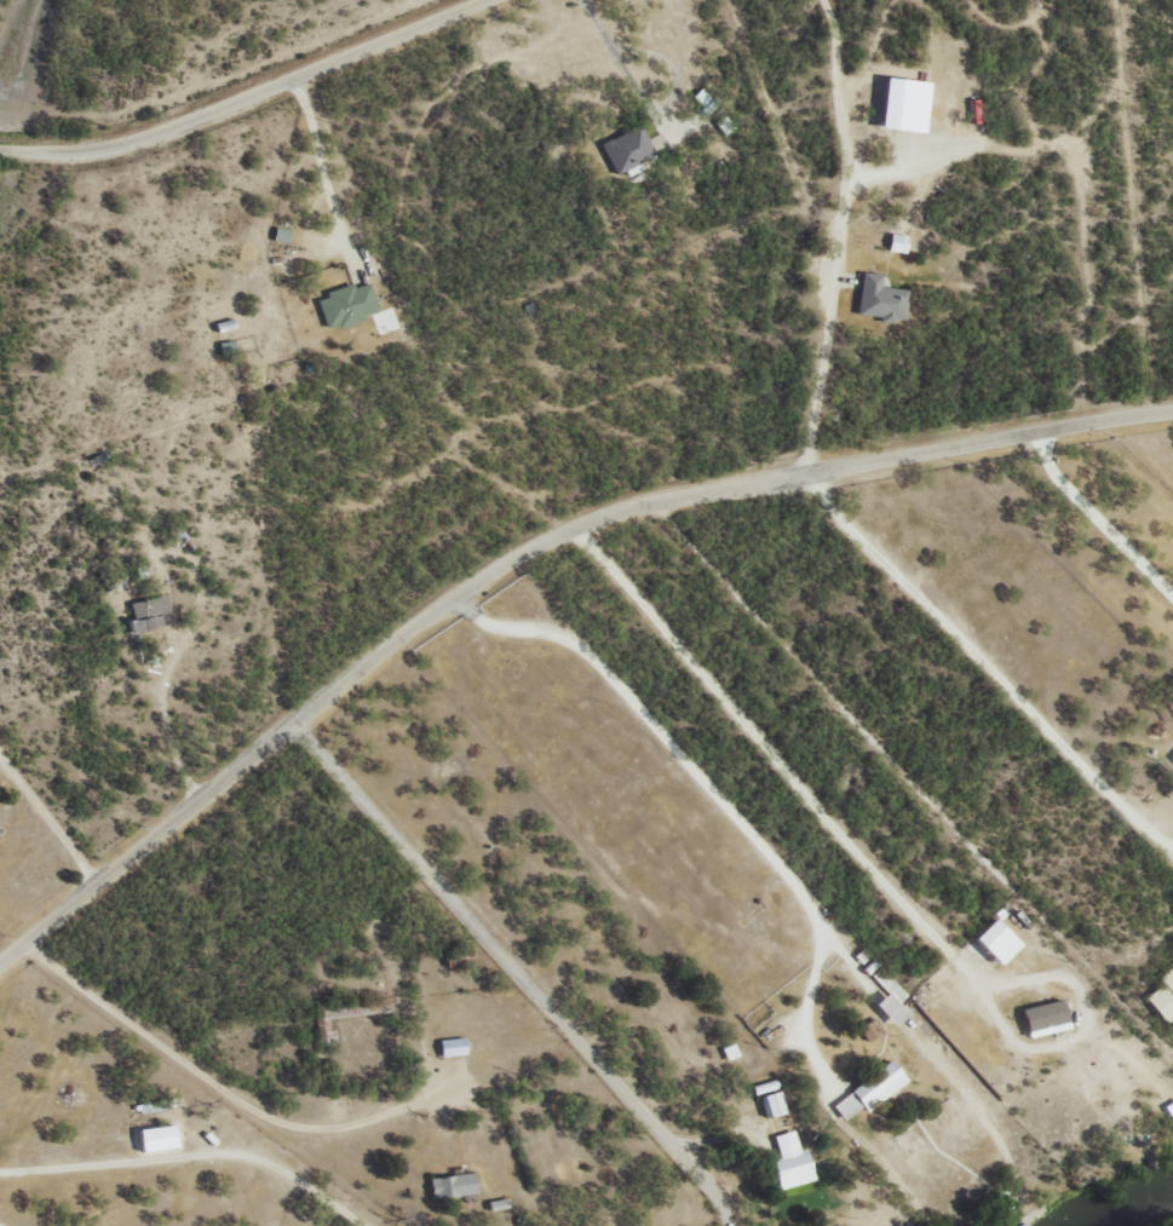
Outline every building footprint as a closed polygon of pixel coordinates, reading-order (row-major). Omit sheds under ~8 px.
[(919,131),(925,81),(880,76),(874,126),(919,131)] [(703,111),(713,102),(698,87),(689,95),(703,111)] [(969,122),(978,122),(977,98),(968,99),(969,122)] [(612,172),(651,154),(636,124),(598,142),(612,172)] [(269,239),(284,242),(288,230),(273,226),(269,239)] [(903,234),(886,233),(886,251),(903,251),(903,234)] [(854,315),(902,320),(905,289),(878,286),(879,273),(858,271),(854,315)] [(351,283),(313,295),(324,330),(363,318),(361,314),(376,309),(367,281),(352,286),(351,283)] [(128,634),(162,624),(158,613),(168,610),(163,593),(127,603),(131,617),(123,619),(128,634)] [(1015,945),(989,918),(968,937),(994,965),(1015,945)] [(1162,1023),(1172,1014),(1172,963),(1155,978),(1159,983),(1141,997),(1162,1023)] [(890,1026),(903,1013),(895,1005),(906,995),(879,967),(869,976),(884,991),(870,1004),(890,1026)] [(1064,1030),(1060,1001),(1018,1006),(1022,1035),(1064,1030)] [(865,1040),(881,1031),(874,1017),(857,1026),(865,1040)] [(438,1056),(463,1055),(462,1037),(437,1039),(438,1056)] [(719,1048),(724,1060),(736,1055),(731,1043),(719,1048)] [(904,1081),(890,1060),(829,1103),(841,1119),(859,1107),(862,1111),(904,1081)] [(783,1113),(778,1090),(758,1094),(763,1117),(783,1113)] [(1161,1105),(1168,1120),(1172,1117),(1172,1099),(1161,1105)] [(134,1129),(137,1152),(174,1146),(170,1124),(134,1129)] [(771,1135),(777,1157),(768,1160),(776,1189),(811,1179),(802,1148),(797,1150),(791,1130),(771,1135)] [(427,1197),(473,1195),(472,1173),(427,1176),(427,1197)]
